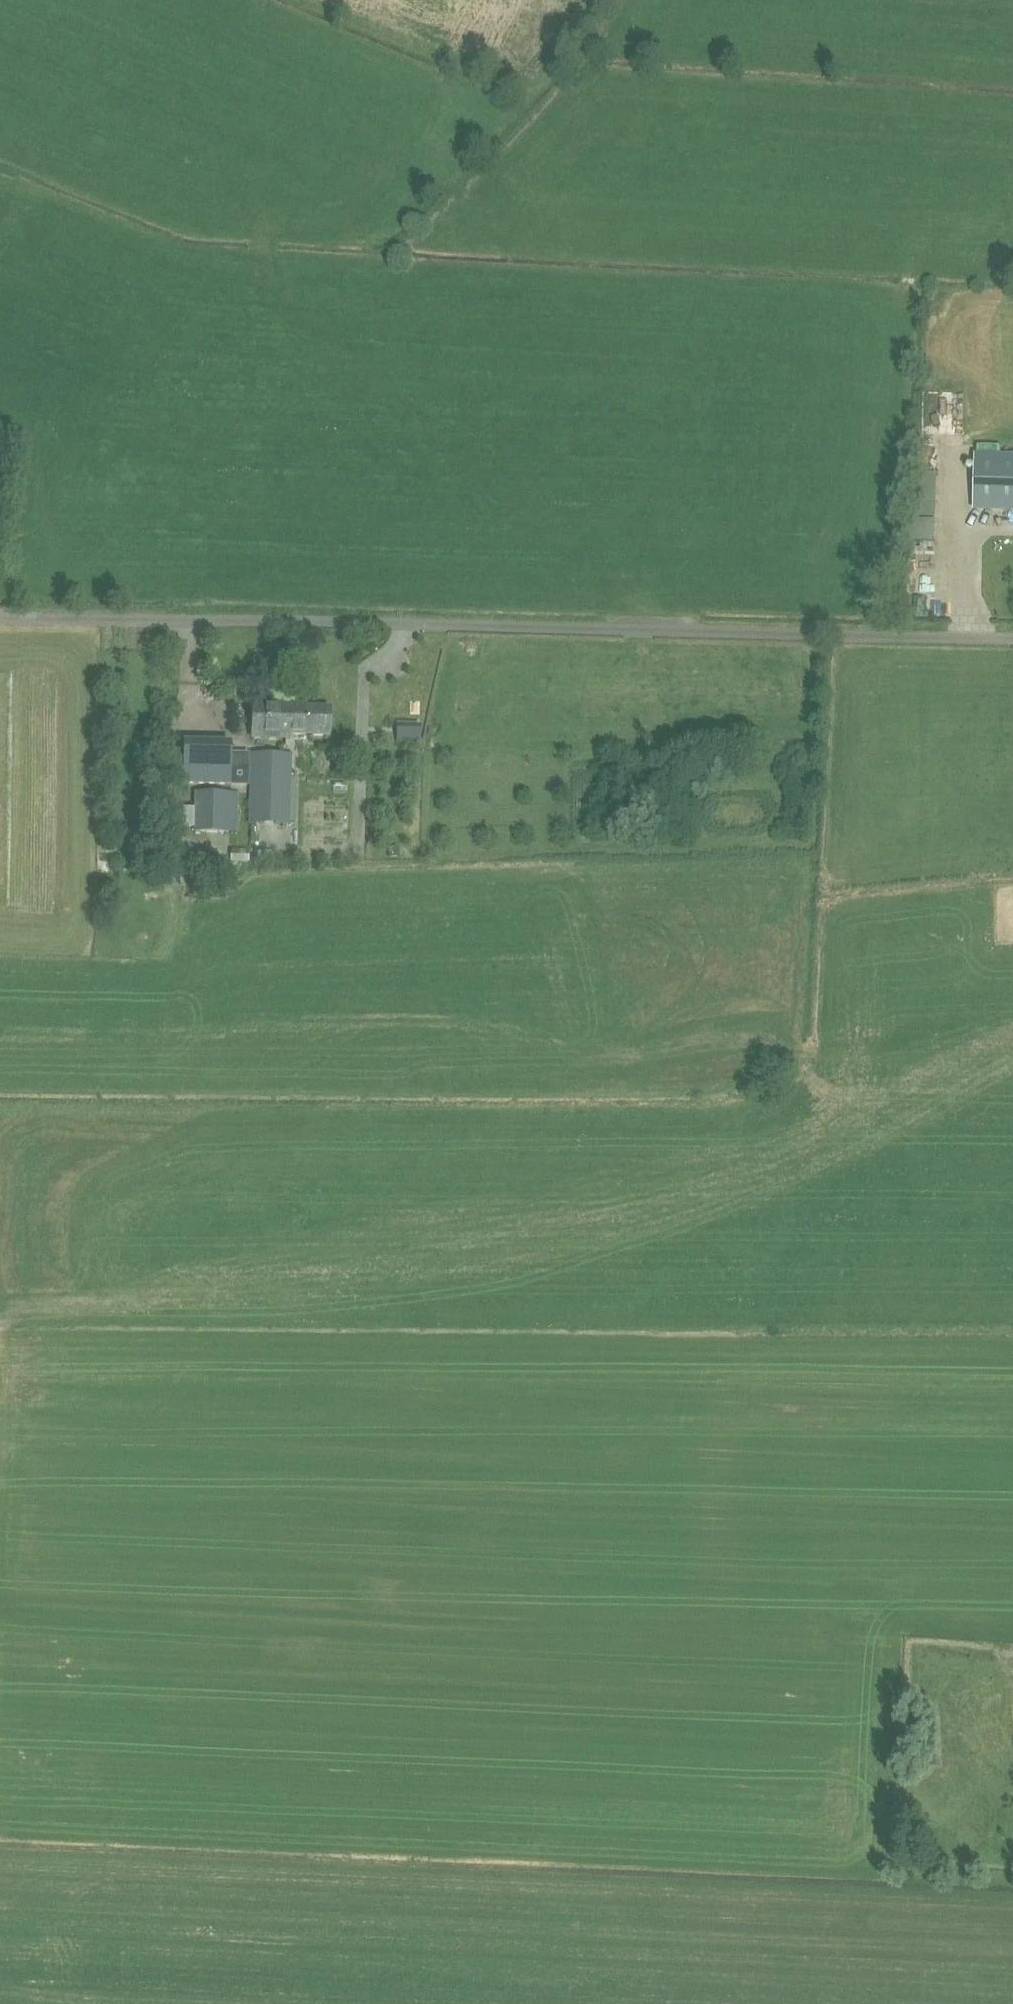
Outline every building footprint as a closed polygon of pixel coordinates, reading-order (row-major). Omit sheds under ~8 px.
[(1012,505),(1012,455),(982,454),(980,504),(1012,505)] [(514,628),(495,628),(495,636),(514,637),(514,628)] [(252,736),(283,737),(283,736),(284,713),(288,713),(289,702),(253,701),(252,736)] [(305,706),(305,703),(289,702),(288,713),(284,713),(283,736),(283,737),(290,737),(290,733),(328,734),(329,706),(305,706)] [(231,740),(182,739),(181,783),(230,784),(231,740)] [(250,751),(248,822),(289,824),(291,753),(250,751)] [(237,791),(193,790),(192,831),(236,832),(237,791)]
